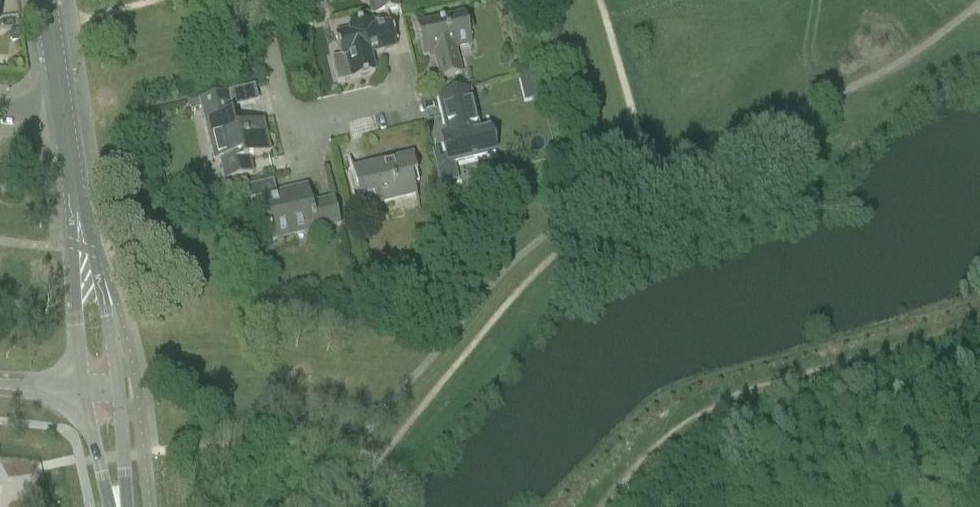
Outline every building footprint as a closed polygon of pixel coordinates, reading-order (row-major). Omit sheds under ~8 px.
[(384,14),(399,10),(397,0),(380,0),(384,14)] [(308,2),(294,5),(297,17),(311,14),(308,2)] [(429,56),(435,81),(457,76),(453,60),(449,61),(445,46),(469,40),(470,46),(471,46),(464,14),(416,26),(423,57),(429,56)] [(340,58),(332,60),(334,69),(337,83),(337,84),(351,81),(374,75),(369,53),(377,51),(378,53),(396,48),(391,26),(374,29),(372,21),(349,27),(350,32),(335,36),(340,58)] [(11,31),(8,35),(9,40),(13,43),(17,42),(21,39),(20,33),(16,30),(11,31)] [(227,94),(199,100),(210,145),(218,143),(222,160),(220,161),(225,182),(252,175),(248,159),(269,154),(262,122),(235,128),(227,94)] [(445,149),(432,152),(440,188),(442,187),(458,184),(457,180),(453,164),(468,160),(494,154),(489,132),(478,134),(469,94),(459,96),(439,100),(447,135),(442,136),(445,149)] [(352,171),(356,190),(361,210),(417,197),(412,177),(417,176),(412,157),(352,171)] [(267,230),(268,235),(270,235),(272,242),(340,226),(334,200),(311,206),(307,187),(261,199),(269,229),(267,230)]
